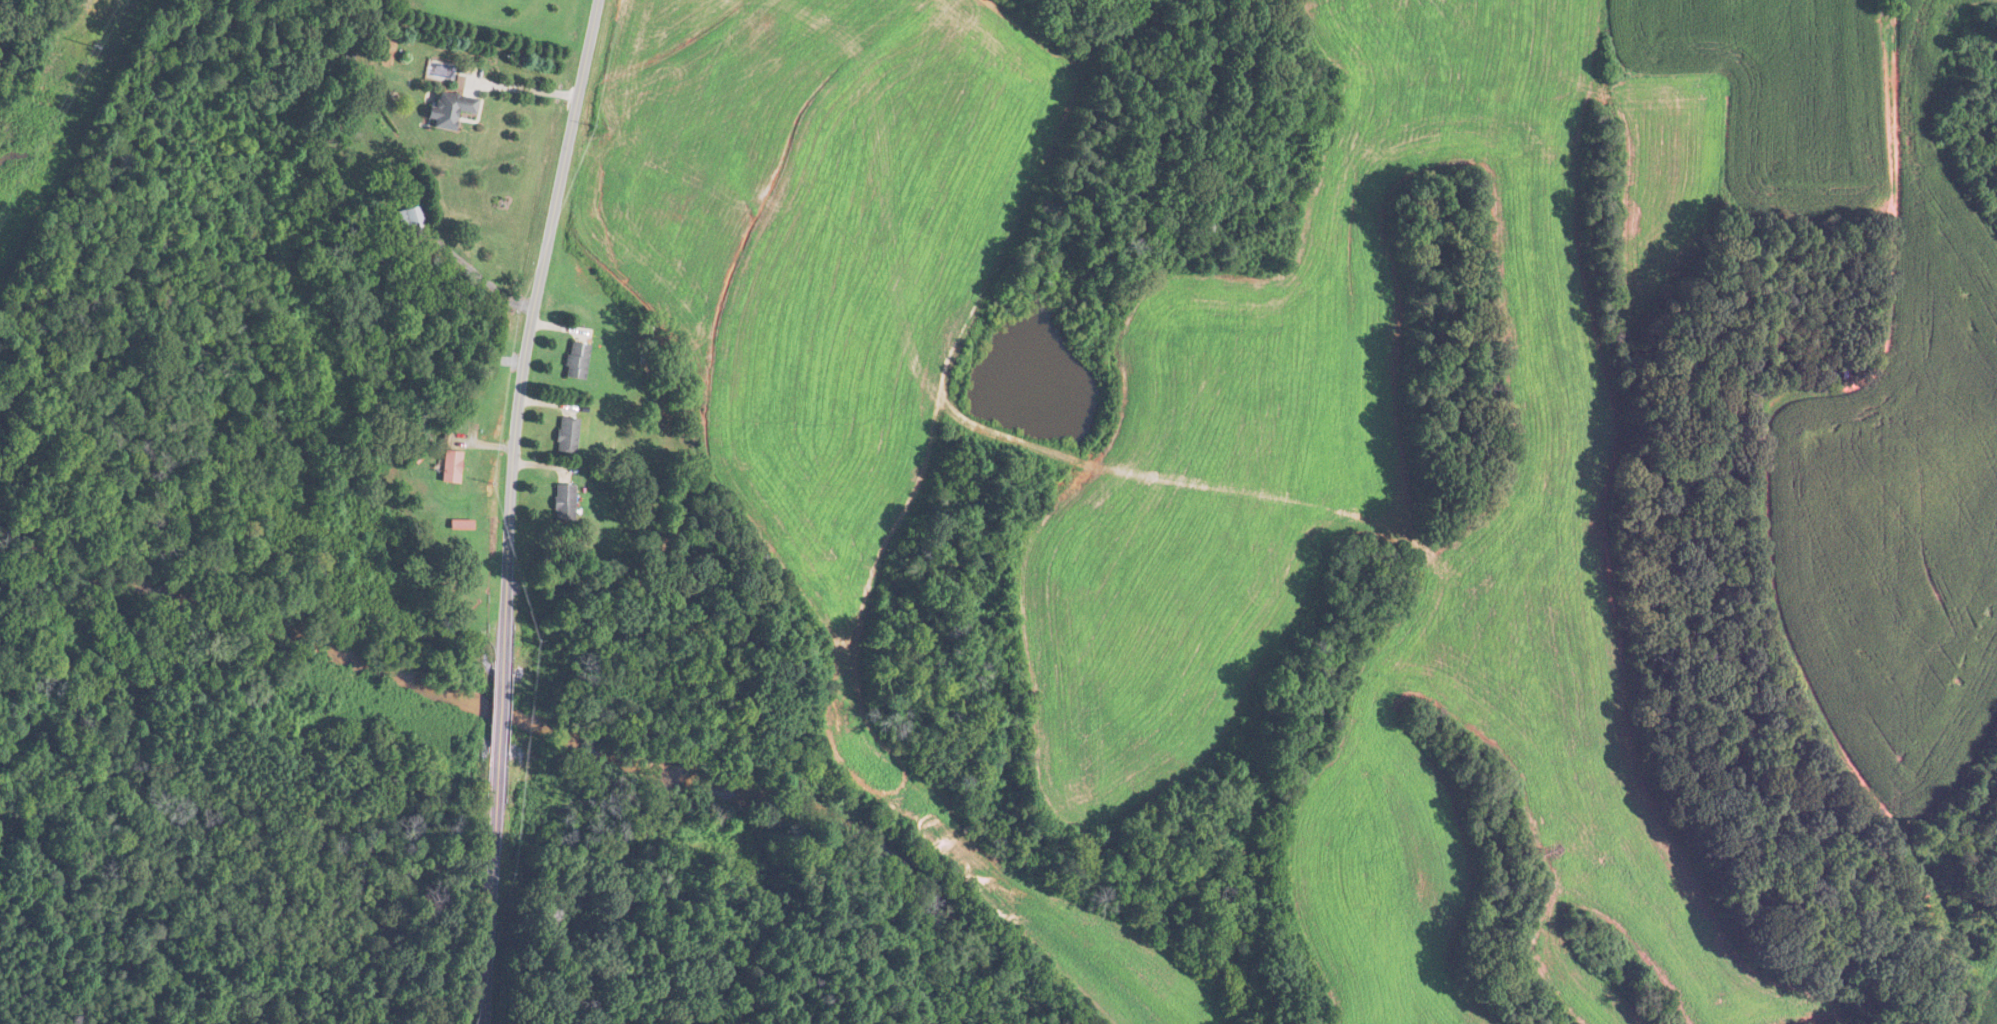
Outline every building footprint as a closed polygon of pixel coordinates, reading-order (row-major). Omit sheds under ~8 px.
[(458,111),(475,114),(477,98),(435,91),(429,126),(455,130),(458,111)] [(590,345),(571,341),(562,376),(582,381),(590,345)] [(556,458),(576,459),(578,418),(558,417),(556,458)] [(461,451),(443,450),(441,482),(459,483),(461,451)] [(554,520),(573,520),(573,483),(554,483),(554,520)]
